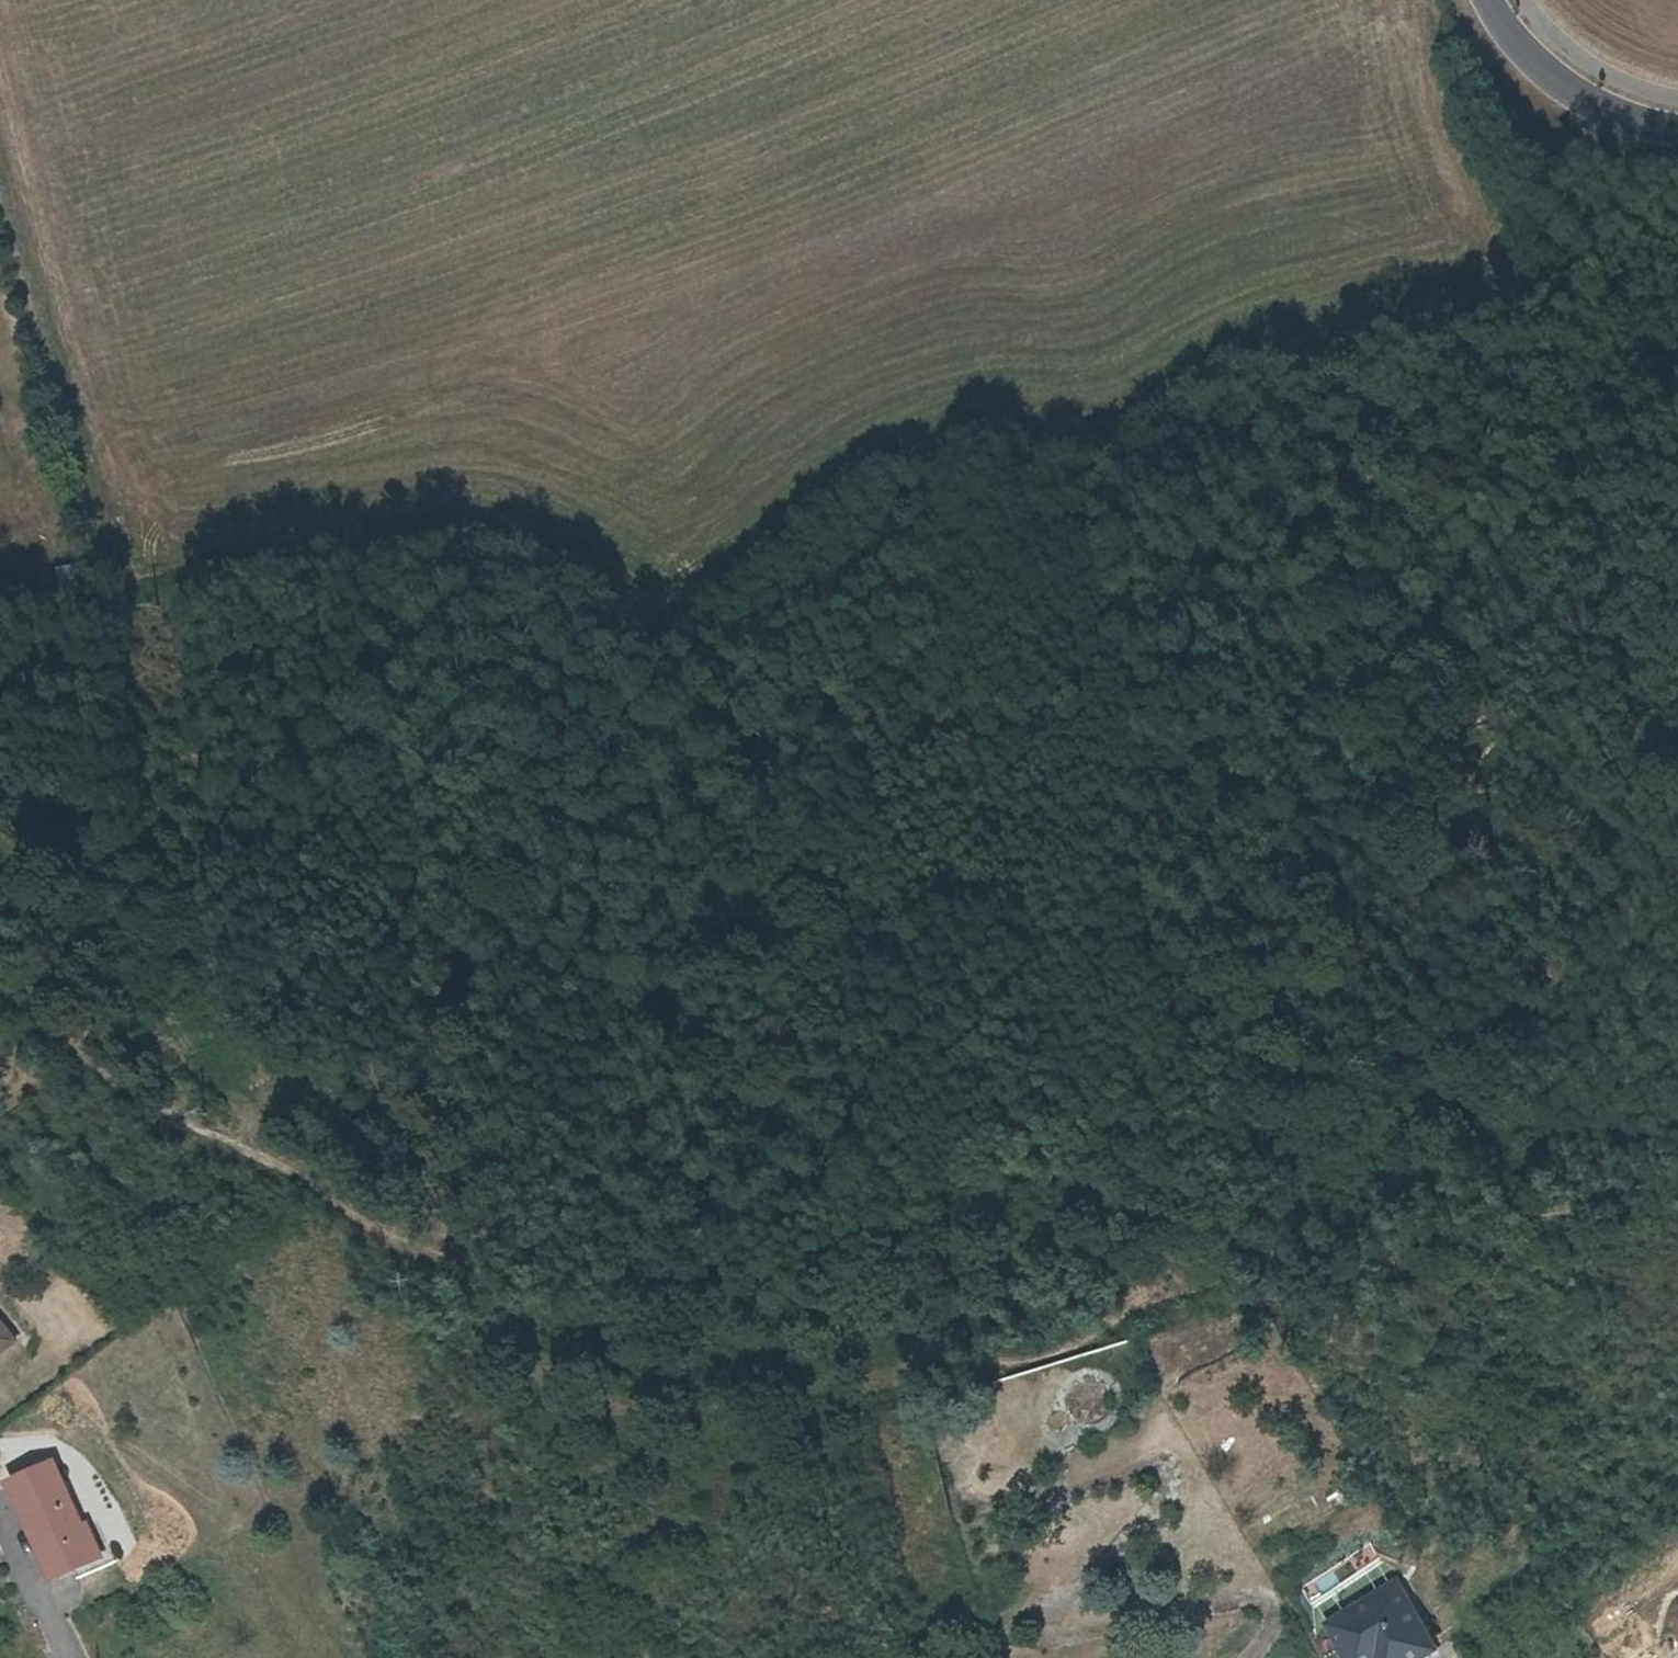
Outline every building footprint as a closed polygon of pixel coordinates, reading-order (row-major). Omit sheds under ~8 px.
[(0,1177),(0,1204),(15,1195),(4,1175),(0,1177)] [(10,1363),(0,1351),(0,1371),(10,1363)] [(49,1587),(71,1578),(90,1570),(50,1473),(9,1489),(49,1587)] [(94,1582),(90,1570),(71,1578),(75,1589),(94,1582)] [(1415,1648),(1384,1599),(1318,1644),(1327,1657),(1334,1657),(1337,1656),(1339,1657),(1400,1657),(1415,1648)]
